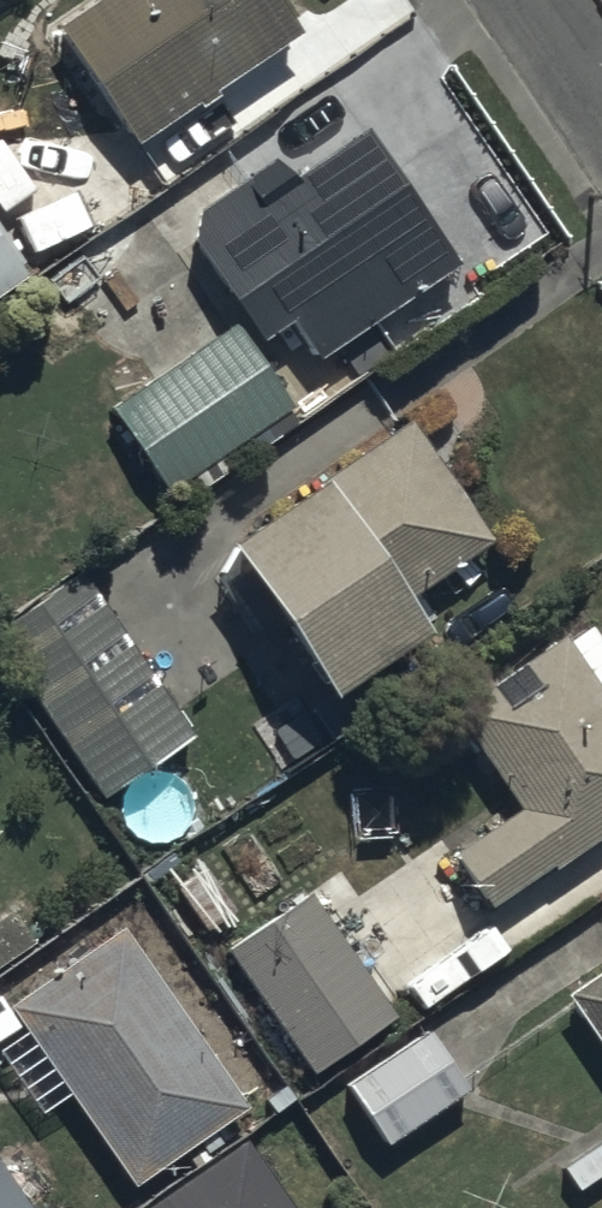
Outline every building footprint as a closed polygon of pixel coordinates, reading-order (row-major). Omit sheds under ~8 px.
[(55,13),(138,132),(194,93),(199,100),(218,87),(215,82),(298,24),(281,0),(74,0),(55,13)] [(458,256),(367,119),(291,169),(276,147),(271,150),(256,131),(223,156),(233,174),(196,199),(193,255),(213,286),(225,278),(261,333),(272,326),(289,353),(309,340),(316,350),(458,256)] [(22,268),(0,235),(0,284),(22,268)] [(233,315),(114,400),(174,482),(292,395),(233,315)] [(226,532),(239,550),(216,568),(268,635),(287,620),(333,679),(425,609),(410,590),(490,529),(400,412),(325,469),(319,461),(226,532)] [(0,608),(0,635),(103,788),(194,728),(79,556),(0,608)] [(450,695),(517,797),(453,840),(492,899),(601,826),(601,634),(590,617),(564,634),(558,624),(450,695)] [(303,884),(220,944),(310,1067),(392,1007),(303,884)] [(4,997),(24,1027),(0,1043),(0,1049),(39,1109),(68,1091),(127,1181),(249,1101),(119,918),(4,997)] [(567,985),(601,1035),(601,960),(567,985)] [(424,1021),(346,1076),(387,1137),(467,1082),(424,1021)] [(240,1131),(132,1207),(294,1207),(240,1131)] [(66,1198),(37,1155),(9,1174),(0,1161),(0,1207),(50,1207),(66,1198)]
